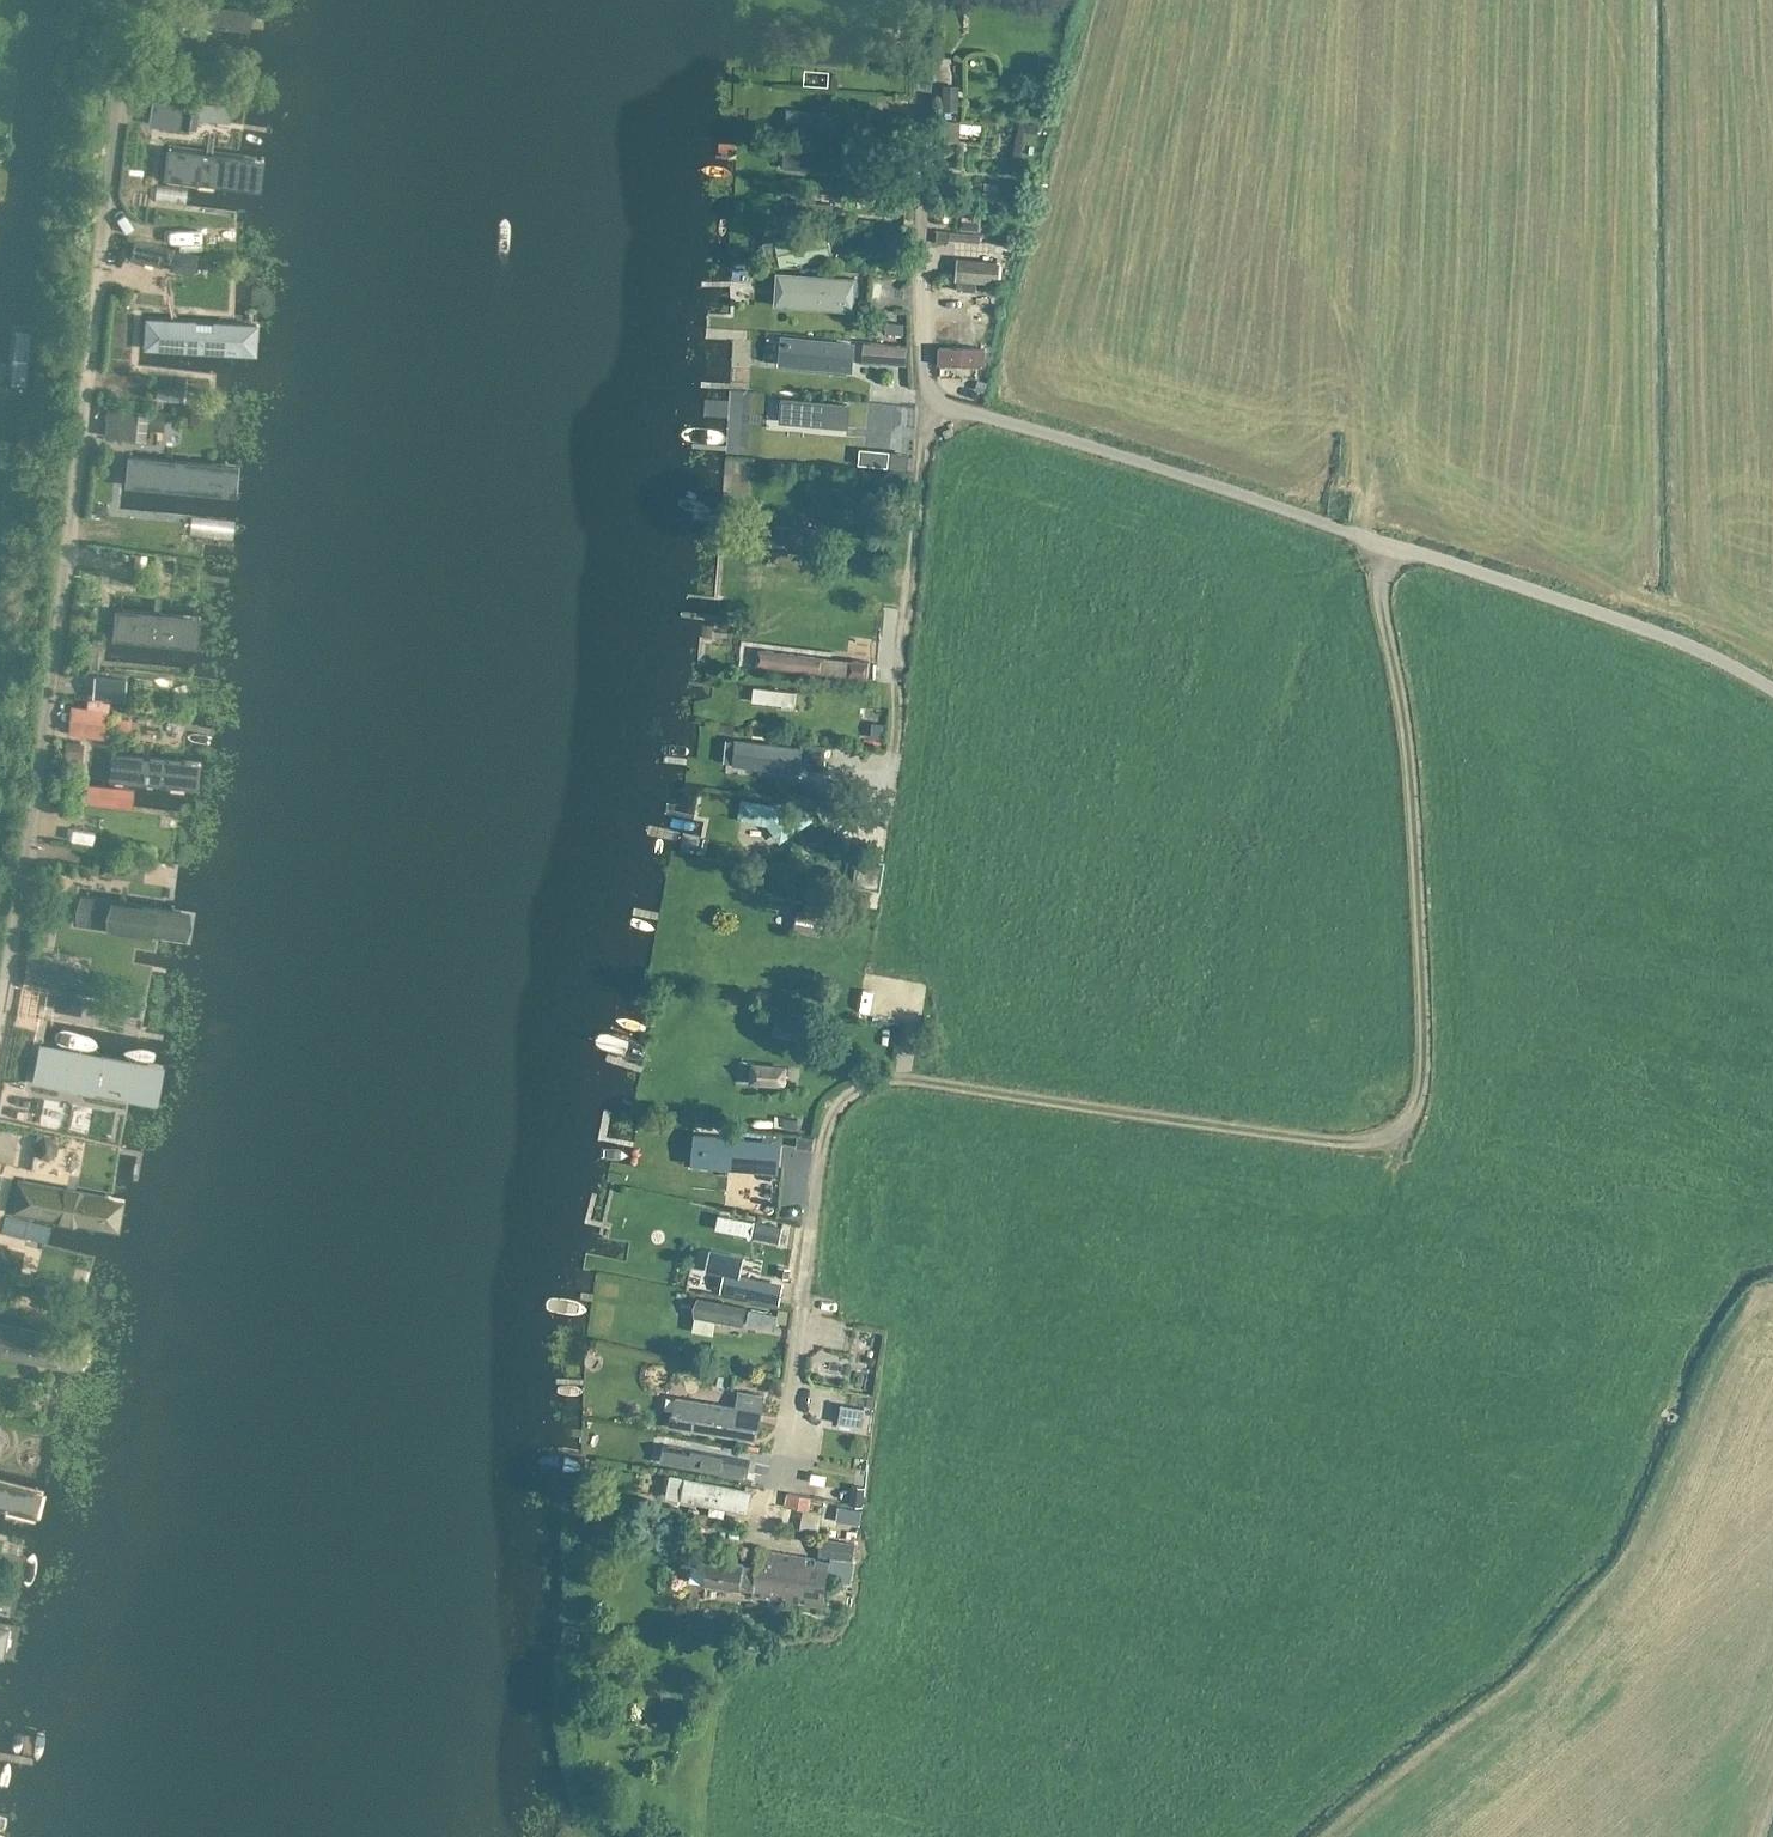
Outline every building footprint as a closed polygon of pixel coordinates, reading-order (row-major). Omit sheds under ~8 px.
[(248,25),(250,1),(238,0),(175,0),(173,19),(248,25)] [(152,88),(148,114),(147,116),(179,121),(179,120),(196,123),(199,105),(182,102),(184,93),(152,88)] [(787,111),(786,132),(838,136),(840,115),(787,111)] [(264,151),(168,139),(166,154),(164,175),(259,187),(264,151)] [(785,146),(784,167),(841,171),(843,149),(785,146)] [(897,174),(898,159),(883,158),(882,163),(888,164),(887,173),(897,174)] [(951,199),(969,199),(968,175),(950,176),(951,199)] [(907,195),(897,194),(896,200),(901,200),(900,212),(905,212),(907,195)] [(955,218),(954,197),(934,198),(934,218),(955,218)] [(958,231),(978,230),(977,213),(957,215),(958,231)] [(193,268),(198,246),(173,240),(173,242),(133,233),(129,252),(168,261),(168,262),(193,268)] [(958,260),(956,279),(994,282),(998,278),(999,268),(996,263),(958,260)] [(853,302),(854,279),(791,274),(789,298),(853,302)] [(259,350),(261,316),(145,310),(143,344),(259,350)] [(903,323),(886,322),(885,333),(902,335),(903,323)] [(783,359),(851,364),(853,341),(785,335),(783,359)] [(863,343),(862,353),(907,357),(907,346),(863,343)] [(983,366),(983,348),(939,347),(939,365),(983,366)] [(172,403),(173,393),(156,391),(154,401),(172,403)] [(102,398),(104,422),(129,419),(127,395),(102,398)] [(790,400),(789,417),(833,421),(834,403),(790,400)] [(952,433),(950,427),(942,431),(945,437),(952,433)] [(239,458),(128,449),(125,482),(236,492),(239,458)] [(888,457),(887,469),(900,470),(901,458),(888,457)] [(818,528),(775,526),(774,542),(817,544),(818,528)] [(202,609),(181,608),(115,602),(112,636),(199,644),(202,609)] [(894,656),(895,611),(881,610),(880,656),(894,656)] [(760,649),(758,666),(846,676),(848,659),(760,649)] [(867,678),(868,661),(848,659),(846,676),(867,678)] [(754,687),(752,701),(793,705),(795,691),(754,687)] [(71,698),(68,724),(67,725),(104,730),(108,702),(71,698)] [(77,752),(78,728),(61,728),(60,751),(77,752)] [(742,763),(799,769),(801,747),(773,744),(744,741),(742,763)] [(200,757),(111,747),(108,776),(196,786),(200,757)] [(771,807),(743,802),(741,817),(768,822),(780,838),(792,830),(781,815),(771,807)] [(801,810),(792,816),(798,825),(808,819),(801,810)] [(882,862),(858,858),(853,886),(878,890),(882,862)] [(195,905),(155,898),(79,886),(74,920),(152,932),(190,938),(195,905)] [(796,910),(792,930),(821,936),(825,916),(796,910)] [(134,935),(133,953),(151,953),(152,936),(134,935)] [(82,985),(87,960),(27,949),(23,974),(82,985)] [(74,1006),(77,988),(51,984),(48,1001),(74,1006)] [(152,1096),(158,1063),(45,1043),(39,1077),(152,1096)] [(783,1084),(784,1068),(753,1065),(751,1081),(783,1084)] [(690,1161),(704,1162),(774,1169),(776,1145),(707,1138),(693,1137),(690,1161)] [(119,1229),(126,1193),(17,1174),(11,1209),(119,1229)] [(716,1229),(749,1236),(752,1222),(719,1215),(716,1229)] [(19,1267),(25,1242),(0,1236),(0,1262),(19,1267)] [(705,1270),(724,1274),(720,1290),(754,1297),(757,1280),(739,1276),(743,1258),(710,1250),(705,1270)] [(694,1315),(741,1325),(745,1307),(697,1298),(694,1315)] [(90,1335),(0,1318),(0,1351),(52,1361),(84,1367),(90,1335)] [(672,1411),(670,1426),(753,1440),(756,1425),(758,1426),(763,1396),(738,1392),(736,1408),(676,1398),(674,1411),(672,1411)] [(836,1423),(860,1426),(863,1408),(839,1405),(836,1423)] [(749,1461),(667,1445),(664,1458),(747,1474),(749,1461)] [(43,1487),(0,1477),(0,1506),(20,1511),(37,1515),(43,1487)] [(684,1478),(680,1499),(746,1512),(751,1491),(684,1478)] [(782,1491),(781,1506),(804,1507),(805,1493),(782,1491)] [(835,1521),(859,1525),(861,1511),(837,1507),(835,1521)] [(854,1543),(820,1538),(818,1555),(838,1558),(835,1580),(849,1582),(854,1543)] [(708,1559),(704,1583),(752,1590),(751,1595),(822,1605),(829,1560),(758,1550),(755,1565),(708,1559)] [(0,1617),(0,1654),(14,1656),(21,1620),(0,1617)]
